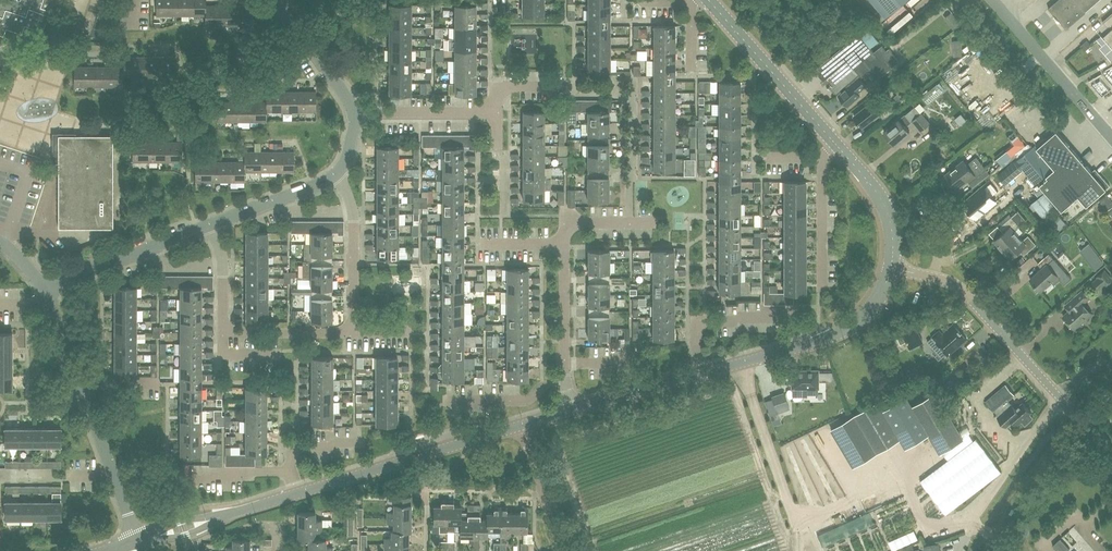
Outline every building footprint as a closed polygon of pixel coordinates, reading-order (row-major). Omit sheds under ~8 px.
[(3,36),(5,28),(21,33),(24,25),(43,31),(50,11),(58,13),(62,0),(0,0),(0,35),(3,36)] [(173,16),(173,0),(156,0),(156,16),(173,16)] [(189,16),(189,0),(173,0),(173,16),(189,16)] [(205,16),(205,0),(189,0),(189,16),(205,16)] [(222,6),(206,6),(206,0),(205,0),(205,16),(205,26),(222,26),(222,6)] [(887,17),(906,0),(872,0),(887,17)] [(1088,0),(1079,0),(1077,1),(1076,0),(1058,0),(1048,8),(1067,29),(1086,12),(1086,11),(1093,5),(1088,0)] [(544,4),(522,4),(522,16),(544,15),(544,4)] [(588,15),(610,15),(610,4),(588,4),(588,15)] [(238,6),(238,26),(255,25),(255,5),(238,6)] [(390,16),(411,16),(411,5),(390,5),(390,16)] [(455,17),(476,16),(476,5),(455,5),(455,17)] [(222,26),(238,26),(238,6),(222,6),(222,26)] [(1037,22),(1043,29),(1054,20),(1048,13),(1037,22)] [(1103,21),(1107,26),(1109,26),(1110,26),(1111,25),(1111,13),(1103,21)] [(588,26),(610,26),(610,15),(588,15),(588,26)] [(390,27),(411,27),(411,16),(390,16),(390,27)] [(455,28),(476,28),(476,16),(455,17),(455,28)] [(588,37),(610,37),(610,26),(588,26),(588,37)] [(654,37),(675,37),(675,26),(653,26),(654,37)] [(390,39),(411,39),(411,27),(390,27),(390,39)] [(971,49),(979,42),(967,27),(959,33),(971,49)] [(476,39),(476,28),(455,28),(455,39),(476,39)] [(843,45),(815,68),(816,69),(819,73),(822,71),(826,76),(823,78),(848,106),(861,95),(859,93),(867,86),(865,84),(861,79),(869,71),(870,72),(873,70),(879,78),(899,62),(889,49),(887,51),(870,30),(862,37),(859,34),(844,46),(843,45)] [(1111,30),(1103,37),(1111,47),(1111,30)] [(527,48),(528,37),(515,36),(515,47),(527,48)] [(588,48),(610,48),(610,37),(588,37),(588,48)] [(654,48),(675,48),(675,37),(654,37),(654,48)] [(390,50),(411,50),(411,39),(390,39),(390,50)] [(448,50),(455,50),(476,50),(476,39),(455,39),(448,39),(448,50)] [(588,59),(610,59),(610,48),(588,48),(588,59)] [(654,59),(675,59),(675,48),(654,48),(654,59)] [(390,61),(411,61),(411,50),(390,50),(390,61)] [(455,61),(476,61),(476,50),(455,50),(455,61)] [(124,77),(140,77),(140,57),(123,57),(123,67),(124,77)] [(140,77),(156,77),(156,57),(140,57),(140,77)] [(156,57),(156,77),(173,77),(173,57),(156,57)] [(610,59),(588,59),(588,71),(610,71),(610,59)] [(654,69),(675,68),(675,59),(654,59),(654,69)] [(390,72),(411,72),(411,61),(390,61),(390,72)] [(455,72),(476,72),(476,61),(455,61),(455,72)] [(74,87),(91,86),(91,67),(74,67),(74,87)] [(91,86),(107,86),(107,67),(91,67),(91,86)] [(124,86),(124,77),(123,67),(107,67),(107,86),(124,86)] [(654,81),(675,81),(675,68),(654,69),(654,81)] [(390,83),(411,83),(411,72),(390,72),(390,83)] [(455,83),(476,83),(476,72),(455,72),(455,83)] [(435,91),(444,88),(442,79),(432,82),(435,91)] [(654,94),(675,93),(675,81),(654,81),(654,94)] [(698,93),(710,93),(710,81),(698,82),(698,93)] [(719,93),(740,93),(740,81),(719,81),(719,93)] [(411,83),(390,83),(390,94),(411,94),(411,83)] [(476,83),(455,83),(455,94),(476,95),(476,83)] [(267,111),(282,111),(282,92),(266,92),(266,102),(267,102),(267,111)] [(282,111),(299,111),(299,92),(282,92),(282,111)] [(299,92),(299,111),(316,111),(315,92),(299,92)] [(654,105),(675,105),(675,93),(654,94),(654,105)] [(719,104),(740,104),(740,93),(719,93),(719,104)] [(898,93),(894,97),(900,104),(904,100),(898,93)] [(609,111),(609,112),(612,112),(612,100),(597,100),(597,111),(609,111)] [(881,108),(874,100),(855,116),(864,126),(877,115),(878,117),(881,114),(884,118),(895,108),(889,101),(881,108)] [(217,122),(233,122),(233,102),(217,102),(217,122)] [(233,122),(250,122),(250,102),(233,102),(233,122)] [(266,122),(267,111),(267,102),(266,102),(250,102),(250,122),(266,122)] [(719,116),(740,115),(740,104),(719,104),(719,116)] [(654,116),(675,116),(675,105),(654,105),(654,116)] [(899,119),(884,132),(895,144),(910,132),(906,127),(912,122),(911,121),(920,113),(915,107),(906,115),(905,115),(900,119),(899,119)] [(523,123),(545,123),(545,111),(523,111),(523,123)] [(609,123),(609,112),(609,111),(597,111),(591,111),(588,111),(588,112),(588,123),(609,123)] [(920,113),(911,121),(912,122),(921,132),(922,131),(924,134),(933,127),(930,124),(931,124),(921,112),(920,113)] [(719,126),(740,126),(740,115),(719,116),(719,126)] [(654,127),(675,126),(675,116),(654,116),(654,127)] [(523,134),(545,134),(545,123),(523,123),(523,134)] [(588,140),(608,139),(608,134),(609,134),(609,123),(588,123),(588,140)] [(654,138),(675,138),(675,126),(654,127),(654,138)] [(719,138),(740,138),(740,126),(719,126),(719,138)] [(113,228),(113,136),(108,136),(108,130),(58,131),(58,135),(53,135),(54,163),(58,163),(58,201),(53,200),(53,217),(58,217),(58,228),(113,228)] [(1056,186),(1084,162),(1057,130),(1037,148),(1055,168),(1047,176),(1048,177),(1056,186)] [(545,146),(545,134),(523,134),(523,146),(545,146)] [(654,148),(675,149),(675,138),(654,138),(654,148)] [(719,149),(740,149),(740,138),(719,138),(719,149)] [(588,156),(609,156),(609,146),(608,146),(608,139),(588,140),(588,156)] [(132,162),(149,162),(148,142),(132,142),(132,162)] [(149,162),(165,162),(165,142),(148,142),(149,162)] [(165,142),(165,162),(182,162),(182,142),(165,142)] [(377,158),(398,158),(398,146),(377,146),(377,158)] [(545,157),(545,146),(523,146),(523,157),(545,157)] [(1034,146),(1026,153),(1018,160),(1016,162),(999,176),(1006,185),(1023,171),(1035,185),(1053,170),(1034,146)] [(452,147),(446,147),(443,147),(443,158),(464,158),(464,147),(458,147),(452,147)] [(675,160),(675,149),(654,148),(654,160),(675,160)] [(704,153),(704,149),(698,149),(698,160),(711,160),(711,153),(704,153)] [(740,160),(740,149),(719,149),(719,160),(740,160)] [(1000,165),(1011,156),(1006,150),(995,158),(1000,165)] [(277,152),(277,172),(294,171),(293,151),(277,152)] [(228,182),(244,182),(244,152),(244,162),(228,162),(228,182)] [(245,172),(260,172),(260,152),(244,152),(244,182),(245,182),(245,172)] [(260,172),(277,172),(277,152),(260,152),(260,172)] [(588,173),(608,173),(608,168),(609,168),(609,156),(588,156),(588,173)] [(545,157),(523,157),(523,162),(522,162),(522,163),(522,167),(522,168),(523,168),(545,168),(545,157)] [(559,161),(564,162),(564,167),(567,167),(567,157),(559,157),(559,161)] [(398,169),(398,158),(377,158),(377,169),(398,169)] [(464,169),(464,158),(443,158),(443,169),(464,169)] [(964,161),(942,178),(948,186),(950,185),(954,191),(962,184),(961,182),(966,178),(970,182),(986,169),(977,158),(967,165),(964,161)] [(675,160),(654,160),(654,171),(675,171),(675,160)] [(698,171),(706,171),(706,167),(708,166),(711,163),(711,160),(698,160),(698,171)] [(719,170),(740,170),(740,160),(719,160),(719,170)] [(195,182),(211,182),(211,162),(195,162),(195,182)] [(211,182),(228,182),(228,162),(211,162),(211,182)] [(1056,186),(1048,177),(1040,185),(1062,210),(1079,196),(1087,206),(1110,186),(1100,173),(1097,176),(1084,162),(1056,186)] [(544,179),(545,168),(523,168),(523,179),(544,179)] [(398,180),(398,169),(377,169),(377,180),(398,180)] [(413,180),(419,180),(419,169),(407,170),(407,176),(413,176),(413,180)] [(464,180),(464,169),(443,169),(443,180),(464,180)] [(719,182),(740,182),(740,170),(719,170),(719,182)] [(427,171),(428,200),(440,199),(439,171),(427,171)] [(588,190),(609,189),(609,179),(608,179),(608,173),(588,173),(588,190)] [(544,190),(550,190),(551,190),(551,179),(544,179),(523,179),(523,190),(544,190)] [(398,191),(398,180),(377,180),(377,191),(398,191)] [(464,192),(464,180),(443,180),(443,191),(464,192)] [(719,193),(740,193),(740,182),(719,182),(719,193)] [(784,193),(805,193),(805,182),(784,182),(784,193)] [(964,205),(976,219),(995,202),(991,197),(998,191),(990,183),(964,205)] [(609,189),(588,190),(588,201),(609,201),(609,189)] [(544,190),(523,190),(523,201),(525,201),(544,201),(548,201),(550,199),(550,190),(544,190)] [(398,202),(398,191),(377,191),(377,202),(398,202)] [(464,203),(464,192),(443,191),(443,203),(464,203)] [(719,204),(740,204),(740,193),(719,193),(719,204)] [(805,204),(805,193),(784,193),(784,204),(805,204)] [(1031,204),(1036,210),(1044,220),(1057,209),(1044,193),(1031,204)] [(398,213),(398,202),(377,202),(377,213),(398,213)] [(464,214),(464,203),(443,203),(443,214),(464,214)] [(719,215),(740,215),(740,204),(719,204),(719,215)] [(805,215),(805,204),(784,204),(784,215),(805,215)] [(1002,249),(1019,235),(1014,231),(1027,220),(1019,211),(1001,226),(1006,231),(995,240),(1002,249)] [(398,225),(398,213),(377,213),(377,224),(398,225)] [(464,225),(464,214),(443,214),(443,225),(464,225)] [(719,226),(740,226),(740,215),(719,215),(719,226)] [(805,226),(805,215),(784,215),(784,226),(805,226)] [(398,236),(398,225),(377,224),(377,236),(398,236)] [(464,236),(464,225),(443,225),(443,236),(464,236)] [(719,237),(740,237),(740,226),(719,226),(719,237)] [(805,238),(805,226),(784,226),(784,237),(805,238)] [(246,244),(267,244),(267,232),(256,232),(246,232),(246,244)] [(332,244),(332,233),(332,232),(326,232),(320,232),(314,232),(311,232),(311,233),(311,244),(332,244)] [(1019,235),(1002,249),(1010,259),(1022,249),(1026,254),(1037,244),(1029,235),(1023,240),(1019,235)] [(398,247),(398,236),(377,236),(377,247),(398,247)] [(464,247),(464,236),(443,236),(443,247),(464,247)] [(719,249),(740,248),(740,237),(719,237),(719,249)] [(805,249),(805,238),(784,237),(784,249),(805,249)] [(267,255),(267,244),(246,244),(246,255),(267,255)] [(311,260),(320,260),(320,255),(332,256),(332,244),(311,244),(311,255),(311,260)] [(398,255),(408,256),(408,244),(399,244),(398,255)] [(398,258),(398,247),(377,247),(377,258),(398,258)] [(443,269),(464,269),(464,247),(443,247),(443,269)] [(719,260),(740,260),(740,248),(719,249),(719,260)] [(805,260),(805,249),(784,249),(784,260),(805,260)] [(588,262),(609,262),(609,250),(588,251),(588,262)] [(653,261),(674,261),(674,250),(653,250),(653,261)] [(1042,268),(1030,279),(1041,291),(1052,281),(1054,284),(1060,279),(1065,284),(1072,278),(1050,253),(1038,263),(1042,268)] [(1096,254),(1089,259),(1096,269),(1103,264),(1096,254)] [(267,266),(267,255),(246,255),(246,266),(267,266)] [(311,277),(332,277),(332,266),(320,266),(320,260),(311,260),(311,277)] [(719,271),(740,271),(740,260),(719,260),(719,271)] [(805,271),(805,260),(784,260),(784,271),(805,271)] [(653,272),(674,272),(674,261),(653,261),(653,272)] [(600,279),(609,278),(609,262),(588,262),(588,274),(600,273),(600,279)] [(267,277),(267,266),(246,266),(246,277),(267,277)] [(443,281),(464,281),(464,269),(443,269),(443,281)] [(507,280),(528,280),(528,269),(507,269),(507,280)] [(1097,277),(1097,278),(1105,286),(1106,287),(1111,281),(1111,278),(1105,270),(1097,277)] [(719,282),(740,282),(740,271),(719,271),(719,282)] [(805,282),(805,271),(784,271),(784,282),(805,282)] [(653,284),(674,283),(674,272),(653,272),(653,284)] [(267,288),(267,277),(246,277),(246,288),(267,288)] [(311,294),(320,294),(320,289),(332,289),(332,277),(311,277),(311,288),(311,294)] [(588,295),(609,295),(609,278),(600,279),(600,284),(588,284),(588,295)] [(528,291),(528,280),(507,280),(507,292),(528,291)] [(464,292),(464,281),(443,281),(443,292),(464,292)] [(760,294),(760,281),(751,281),(751,294),(760,294)] [(475,291),(484,291),(484,282),(475,282),(475,291)] [(740,282),(719,282),(719,293),(740,293),(740,282)] [(805,293),(805,282),(784,282),(784,293),(787,293),(793,293),(805,293)] [(653,295),(674,294),(674,283),(653,284),(653,295)] [(115,299),(136,299),(136,288),(115,288),(115,299)] [(201,299),(201,288),(196,288),(190,288),(184,288),(179,288),(179,299),(201,299)] [(267,299),(267,288),(246,288),(246,299),(267,299)] [(507,303),(528,303),(528,291),(507,292),(507,303)] [(1075,329),(1092,314),(1083,303),(1089,298),(1083,291),(1073,299),(1064,306),(1069,312),(1064,316),(1075,329)] [(464,303),(464,292),(443,292),(443,300),(443,303),(464,303)] [(311,310),(332,310),(332,299),(320,299),(320,294),(311,294),(311,310)] [(653,306),(674,306),(674,294),(653,295),(653,306)] [(600,312),(609,312),(609,295),(588,295),(588,307),(600,307),(600,312)] [(115,310),(136,310),(136,299),(115,299),(115,310)] [(179,310),(201,310),(201,299),(179,299),(179,310)] [(267,310),(267,299),(246,299),(246,310),(267,310)] [(443,315),(464,315),(464,303),(443,303),(443,306),(443,315)] [(528,313),(528,303),(507,303),(507,313),(528,313)] [(653,317),(674,317),(674,306),(653,306),(653,317)] [(310,320),(309,309),(297,310),(298,321),(310,320)] [(115,321),(136,321),(136,310),(115,310),(115,321)] [(201,321),(201,310),(179,310),(180,321),(201,321)] [(267,322),(267,310),(246,310),(246,322),(267,322)] [(332,310),(311,310),(311,322),(332,322),(332,310)] [(612,311),(613,325),(623,324),(622,311),(612,311)] [(588,329),(609,328),(609,312),(600,312),(600,317),(588,317),(588,329)] [(507,325),(528,325),(528,313),(507,313),(507,325)] [(407,326),(407,315),(400,315),(399,325),(407,326)] [(464,325),(464,315),(443,315),(443,325),(464,325)] [(653,328),(674,328),(674,317),(653,317),(653,328)] [(115,332),(136,332),(136,321),(115,321),(115,332)] [(180,332),(201,332),(201,321),(180,321),(180,332)] [(909,348),(922,341),(913,323),(900,329),(909,348)] [(464,337),(464,325),(443,325),(443,337),(464,337)] [(507,336),(528,336),(528,325),(507,325),(507,336)] [(966,339),(953,325),(942,335),(939,331),(932,337),(935,341),(948,355),(966,339)] [(609,328),(588,329),(588,340),(610,340),(609,328)] [(674,328),(653,328),(653,339),(674,339),(674,328)] [(115,343),(136,343),(136,332),(115,332),(115,343)] [(180,344),(201,344),(201,332),(180,332),(180,344)] [(12,347),(12,333),(0,333),(0,347),(12,347)] [(507,347),(528,347),(528,336),(507,336),(507,347)] [(464,348),(464,337),(443,337),(443,348),(464,348)] [(115,354),(136,354),(136,343),(115,343),(115,354)] [(180,355),(201,355),(201,344),(180,344),(180,355)] [(12,361),(12,347),(0,347),(0,361),(12,361)] [(507,358),(528,358),(528,347),(507,347),(507,358)] [(443,359),(464,358),(464,348),(443,348),(443,359)] [(136,354),(115,354),(115,366),(136,366),(136,354)] [(201,355),(180,355),(180,365),(201,365),(201,363),(201,355)] [(312,368),(333,368),(333,357),(312,357),(312,368)] [(376,368),(398,368),(398,357),(376,357),(376,368)] [(443,370),(464,370),(464,358),(443,359),(443,370)] [(528,369),(528,358),(507,358),(507,370),(528,369)] [(12,375),(12,361),(0,361),(0,375),(12,375)] [(201,368),(201,365),(180,365),(180,377),(201,376),(201,374),(201,368)] [(136,366),(115,366),(115,377),(136,377),(136,366)] [(333,380),(333,368),(312,368),(312,380),(333,380)] [(398,380),(398,368),(376,368),(376,380),(398,380)] [(492,370),(487,370),(487,380),(499,381),(499,369),(492,369),(492,370)] [(528,369),(507,370),(507,381),(528,381),(528,369)] [(464,370),(443,370),(443,381),(464,381),(464,370)] [(792,388),(807,388),(807,394),(818,394),(818,388),(818,387),(818,382),(832,382),(832,372),(818,372),(818,371),(818,370),(808,371),(808,370),(802,370),(802,371),(792,371),(792,370),(792,371),(792,388)] [(201,376),(180,377),(180,387),(191,387),(201,387),(201,379),(213,379),(213,374),(201,374),(201,376)] [(0,375),(0,389),(12,389),(12,375),(0,375)] [(333,391),(333,380),(312,380),(312,391),(333,391)] [(398,391),(398,380),(376,380),(376,391),(398,391)] [(998,415),(1010,404),(1007,401),(1014,394),(1006,385),(986,402),(994,412),(995,411),(998,415)] [(180,399),(201,399),(201,387),(191,387),(180,387),(180,399)] [(245,399),(267,399),(267,388),(245,388),(245,399)] [(333,402),(333,391),(312,391),(312,402),(333,402)] [(398,402),(398,391),(376,391),(376,402),(398,402)] [(853,467),(900,439),(905,448),(929,435),(940,454),(963,440),(935,392),(912,406),(906,397),(883,410),(877,401),(854,415),(830,429),(853,467)] [(785,394),(772,398),(772,399),(777,413),(770,416),(772,421),(780,418),(778,413),(790,410),(785,394)] [(201,410),(201,399),(180,399),(180,410),(201,410)] [(267,410),(267,399),(245,399),(245,410),(267,410)] [(333,413),(333,402),(312,402),(312,413),(333,413)] [(398,413),(398,402),(376,402),(376,413),(398,413)] [(1025,426),(1034,418),(1030,413),(1031,413),(1022,403),(1015,409),(1010,404),(998,415),(997,416),(1006,427),(1013,421),(1017,425),(1021,421),(1025,426)] [(201,421),(201,410),(180,410),(180,421),(201,421)] [(267,422),(267,410),(245,410),(245,422),(267,422)] [(333,425),(333,413),(312,413),(312,425),(333,425)] [(398,425),(398,413),(376,413),(376,425),(398,425)] [(201,433),(201,421),(180,421),(180,433),(201,433)] [(267,433),(267,422),(245,422),(245,433),(267,433)] [(5,446),(19,446),(19,429),(5,429),(5,446)] [(19,446),(33,446),(33,429),(19,429),(19,446)] [(33,446),(47,446),(47,429),(33,429),(33,446)] [(47,429),(47,446),(61,446),(61,429),(47,429)] [(201,444),(201,433),(180,433),(180,444),(201,444)] [(245,444),(267,444),(267,433),(245,433),(245,444)] [(945,515),(1002,473),(976,439),(920,481),(945,515)] [(201,455),(201,444),(180,444),(180,455),(201,455)] [(245,455),(249,455),(255,455),(267,455),(267,444),(245,444),(245,455)] [(47,502),(47,519),(61,519),(61,502),(61,487),(47,487),(47,493),(53,493),(53,502),(47,502)] [(394,512),(411,512),(412,497),(395,497),(395,489),(389,489),(389,490),(384,490),(384,496),(394,497),(394,512)] [(448,532),(448,531),(448,527),(447,527),(447,501),(441,501),(441,506),(434,506),(434,524),(440,524),(440,532),(448,532)] [(447,501),(447,527),(448,527),(448,531),(460,532),(460,524),(461,524),(461,519),(461,514),(461,506),(454,506),(454,501),(447,501)] [(19,519),(19,502),(5,502),(5,519),(19,519)] [(33,519),(33,502),(19,502),(19,519),(33,519)] [(47,519),(47,502),(33,502),(33,519),(47,519)] [(461,514),(461,519),(461,524),(460,524),(460,532),(460,537),(470,537),(470,540),(469,546),(474,546),(474,540),(474,505),(468,505),(468,516),(465,516),(466,514),(461,514)] [(487,519),(480,519),(480,505),(474,505),(474,540),(478,540),(478,537),(487,537),(488,531),(487,531),(487,519)] [(500,537),(501,507),(494,507),(494,513),(487,513),(487,519),(487,531),(488,531),(496,531),(496,534),(500,534),(500,537)] [(514,531),(514,513),(507,513),(507,507),(501,507),(500,537),(505,537),(508,535),(508,531),(514,531)] [(514,513),(514,531),(523,531),(523,534),(527,534),(527,508),(521,508),(521,513),(514,513)] [(411,512),(394,512),(387,512),(387,524),(394,524),(394,527),(411,527),(411,512)] [(298,526),(322,526),(322,520),(315,520),(315,513),(298,513),(298,526)] [(322,532),(322,526),(298,526),(298,539),(326,540),(326,539),(315,539),(315,532),(322,532)] [(411,531),(411,527),(394,527),(394,531),(392,531),(392,538),(385,538),(385,545),(409,545),(409,531),(411,531)] [(891,542),(895,550),(896,550),(920,539),(916,530),(891,542)] [(250,539),(233,539),(233,547),(226,547),(226,550),(250,550),(250,539)] [(326,540),(298,539),(298,540),(309,540),(309,550),(333,550),(333,547),(326,547),(326,540)] [(1070,549),(1061,539),(1053,545),(1058,550),(1068,550),(1070,549)] [(447,542),(439,542),(439,550),(447,550),(447,542)] [(447,550),(455,550),(455,542),(447,542),(447,550)]
